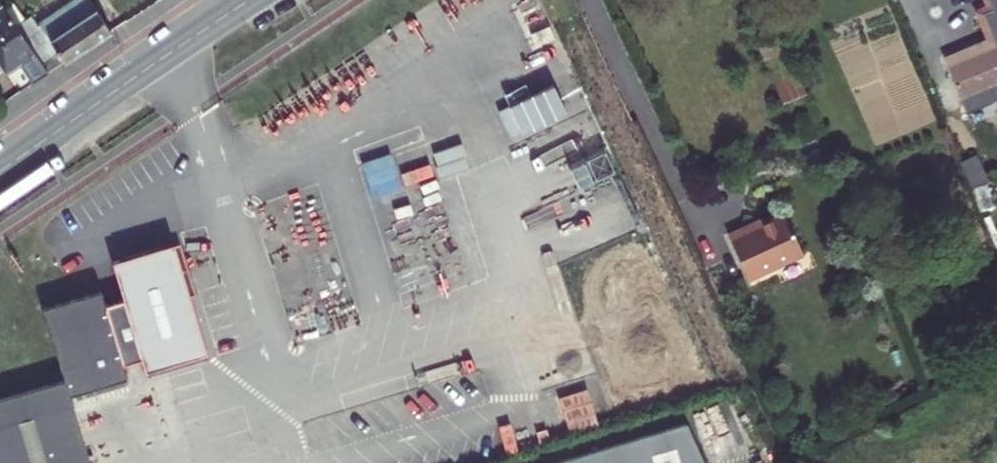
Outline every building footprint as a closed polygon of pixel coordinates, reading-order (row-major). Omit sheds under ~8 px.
[(34,63),(56,49),(63,58),(77,49),(108,29),(88,0),(59,0),(65,9),(41,25),(31,10),(10,24),(28,53),(34,63)] [(546,20),(536,0),(526,0),(493,16),(498,26),(510,21),(516,34),(546,20)] [(28,53),(10,24),(0,9),(0,70),(1,71),(15,62),(28,53)] [(983,30),(996,57),(947,78),(965,118),(996,104),(996,24),(983,30)] [(767,89),(782,123),(807,112),(793,78),(767,89)] [(71,398),(130,380),(125,367),(144,361),(149,375),(209,357),(176,246),(115,265),(126,300),(114,303),(107,305),(103,292),(43,310),(66,385),(0,405),(0,462),(90,462),(71,398)] [(741,273),(763,319),(816,294),(797,255),(771,267),(758,273),(756,266),(741,273)] [(677,436),(584,462),(689,462),(677,436)]
